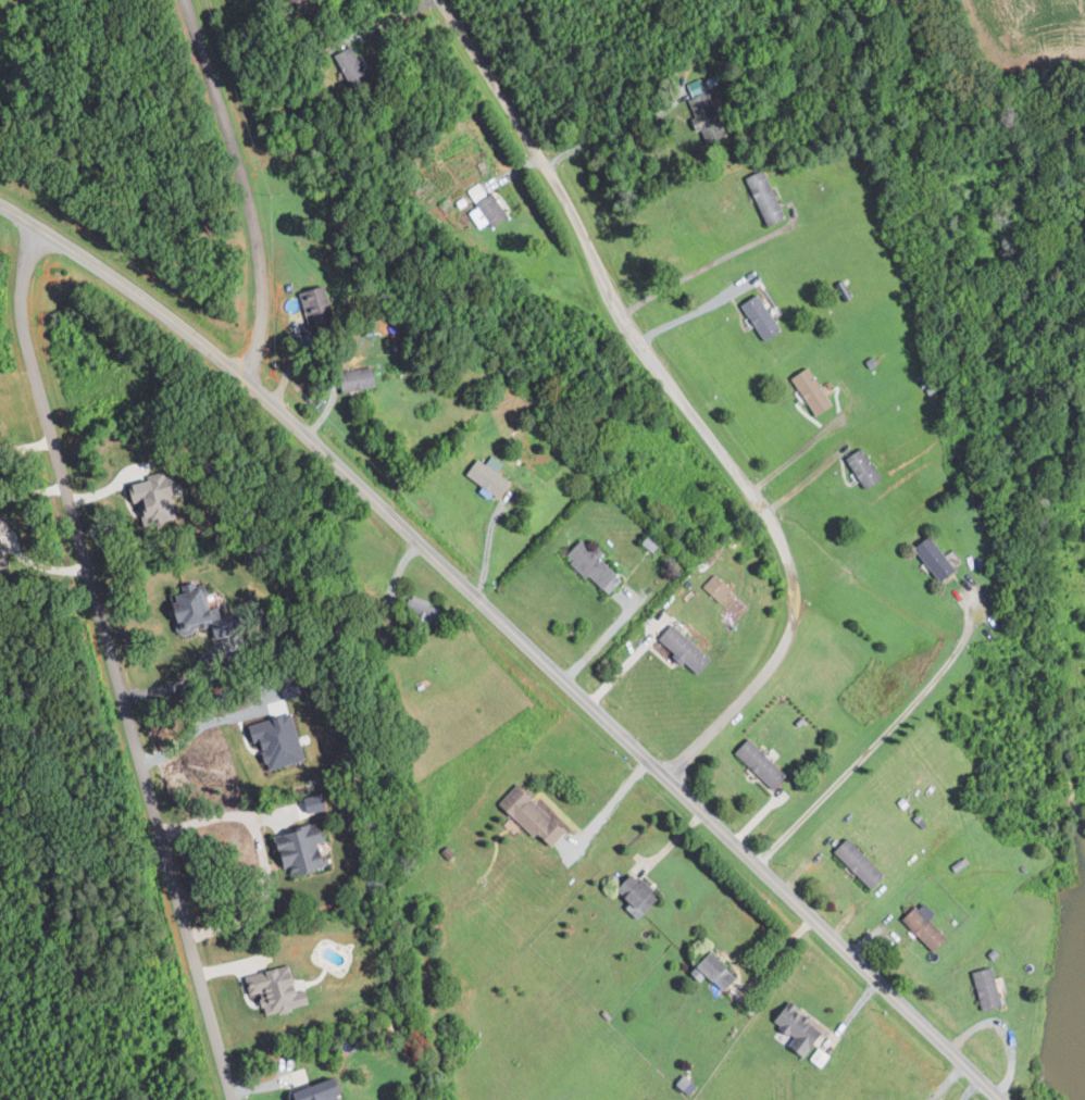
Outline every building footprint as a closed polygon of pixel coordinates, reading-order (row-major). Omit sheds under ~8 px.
[(703,128),(713,146),(732,135),(722,118),(703,128)] [(747,177),(767,226),(787,218),(767,168),(747,177)] [(468,190),(476,201),(488,193),(480,182),(468,190)] [(491,227),(510,217),(495,192),(477,202),(491,227)] [(339,326),(326,284),(303,291),(315,332),(339,326)] [(766,342),(785,330),(761,292),(742,304),(766,342)] [(795,377),(821,416),(838,404),(812,366),(795,377)] [(346,391),(380,385),(377,367),(343,372),(346,391)] [(848,456),(865,490),(884,480),(867,447),(848,456)] [(469,474),(502,498),(513,482),(481,458),(469,474)] [(149,527),(182,514),(175,495),(184,491),(176,469),(133,486),(149,527)] [(945,580),(959,568),(932,535),(917,547),(945,580)] [(603,557),(606,553),(586,536),(568,556),(612,595),(627,578),(603,557)] [(705,586),(724,602),(735,589),(716,573),(705,586)] [(223,618),(221,607),(214,609),(210,587),(179,593),(185,625),(223,618)] [(703,675),(716,656),(672,624),(662,638),(679,651),(676,656),(703,675)] [(271,772),(307,758),(290,713),(254,726),(271,772)] [(791,775),(751,737),(737,752),(777,790),(791,775)] [(556,847),(571,830),(520,783),(501,803),(539,838),(542,834),(556,847)] [(311,796),(312,811),(330,809),(328,794),(311,796)] [(333,864),(325,842),(332,839),(326,824),(313,829),(311,823),(279,836),(291,867),(298,865),(303,876),(333,864)] [(836,852),(876,889),(890,874),(850,838),(836,852)] [(664,897),(636,871),(620,889),(634,902),(630,907),(644,920),(664,897)] [(949,937),(933,919),(939,913),(926,900),(905,919),(935,951),(949,937)] [(695,972),(705,982),(712,974),(731,992),(745,976),(716,950),(695,972)] [(249,975),(253,995),(265,992),(270,1014),(316,1003),(311,983),(301,986),(296,964),(249,975)] [(1006,1005),(996,966),(976,971),(986,1011),(1006,1005)] [(829,1030),(799,1009),(801,1006),(792,1000),(777,1022),(798,1037),(792,1045),(810,1058),(829,1030)] [(690,1097),(699,1085),(685,1073),(676,1085),(690,1097)] [(302,1099),(343,1099),(342,1095),(350,1092),(344,1075),(298,1092),(302,1099)]
